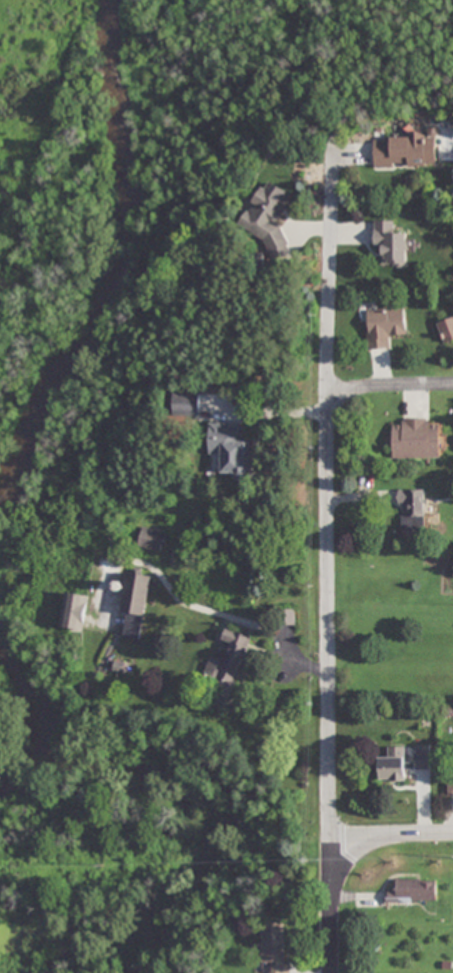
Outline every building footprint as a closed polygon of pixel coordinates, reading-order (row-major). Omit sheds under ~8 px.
[(374,139),(375,169),(436,167),(435,137),(374,139)] [(285,256),(295,239),(276,227),(295,197),(269,181),(240,228),(285,256)] [(375,223),(375,249),(382,249),(382,266),(407,266),(407,235),(395,235),(395,223),(375,223)] [(407,336),(404,309),(366,313),(370,351),(390,349),(389,337),(407,336)] [(452,342),(452,317),(438,322),(445,345),(452,342)] [(430,419),(403,419),(403,427),(393,427),(393,459),(439,459),(439,424),(430,424),(430,419)] [(249,442),(242,441),(243,425),(210,424),(209,455),(223,455),(222,476),(248,477),(249,442)] [(424,490),(400,490),(400,529),(424,529),(424,490)] [(167,533),(145,527),(139,546),(162,552),(167,533)] [(127,613),(124,638),(143,640),(152,575),(127,572),(122,613),(127,613)] [(84,630),(90,596),(67,592),(61,626),(84,630)] [(213,655),(199,685),(229,699),(256,641),(227,628),(220,643),(228,646),(222,659),(213,655)] [(431,771),(431,747),(414,747),(414,757),(406,757),(406,747),(389,747),(389,758),(379,758),(379,782),(407,782),(407,771),(431,771)] [(397,891),(388,891),(388,902),(436,902),(436,880),(397,880),(397,891)] [(288,923),(264,923),(265,972),(289,972),(288,923)]
